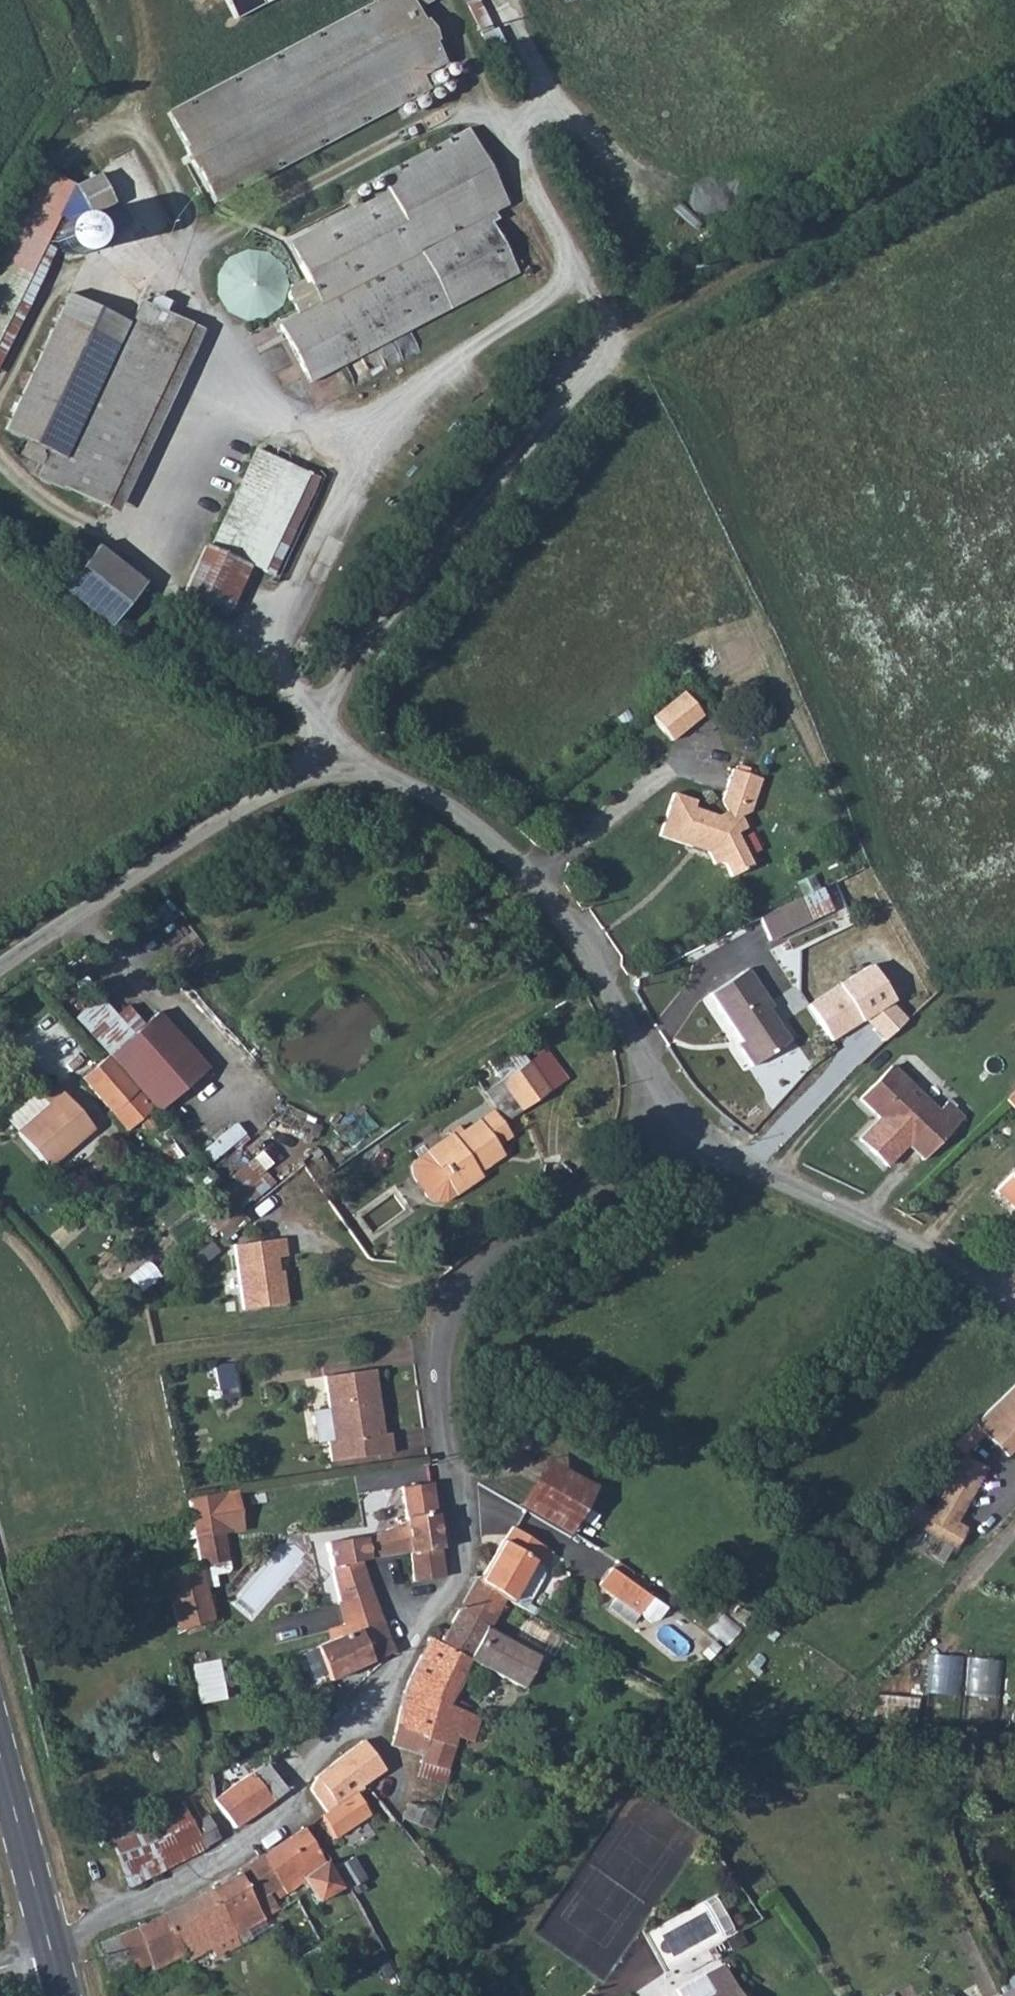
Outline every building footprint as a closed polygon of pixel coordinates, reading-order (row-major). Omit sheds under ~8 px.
[(444,23),(432,0),(372,0),(378,15),(168,121),(213,210),(430,99),(425,89),(453,75),(428,31),(444,23)] [(233,21),(273,0),(222,0),(233,21)] [(0,229),(0,366),(67,220),(58,215),(87,156),(43,136),(0,229)] [(520,278),(452,144),(385,177),(391,189),(289,240),(322,305),(281,326),(310,383),(520,278)] [(67,462),(58,482),(116,512),(199,339),(140,310),(67,462)] [(4,431),(28,443),(62,459),(114,349),(57,322),(4,431)] [(54,490),(58,482),(67,462),(62,459),(28,443),(20,457),(43,468),(37,481),(54,490)] [(250,568),(272,578),(317,478),(256,449),(210,550),(250,568)] [(66,587),(117,621),(147,576),(95,542),(66,587)] [(206,548),(184,592),(229,615),(250,568),(210,550),(206,548)] [(673,740),(705,714),(684,688),(651,715),(673,740)] [(754,814),(764,780),(736,772),(726,805),(730,816),(717,817),(694,809),(695,803),(673,796),(660,839),(712,855),(724,870),(729,867),(734,868),(742,880),(762,867),(742,836),(751,830),(745,820),(754,814)] [(798,898),(757,918),(766,940),(808,920),(798,898)] [(714,991),(745,1037),(748,1042),(743,1046),(755,1063),(791,1038),(771,1008),(776,1005),(749,967),(714,991)] [(151,1020),(105,1058),(148,1111),(152,1115),(199,1079),(151,1020)] [(748,1042),(745,1037),(739,1041),(743,1046),(748,1042)] [(148,1111),(105,1058),(80,1080),(123,1131),(148,1111)] [(521,1115),(547,1096),(528,1067),(500,1086),(521,1115)] [(938,1114),(893,1069),(861,1102),(879,1121),(861,1138),(891,1168),(908,1149),(922,1164),(963,1122),(947,1106),(938,1114)] [(46,1106),(14,1131),(43,1168),(90,1131),(53,1086),(38,1097),(46,1106)] [(996,1104),(1011,1118),(1014,1114),(1014,1092),(1011,1088),(996,1104)] [(470,1182),(474,1178),(500,1161),(494,1151),(507,1143),(491,1118),(452,1144),(449,1140),(423,1159),(433,1174),(438,1171),(446,1181),(440,1184),(451,1201),(474,1186),(470,1182)] [(213,1159),(246,1131),(237,1121),(204,1148),(213,1159)] [(433,1174),(423,1159),(414,1165),(410,1170),(410,1179),(424,1202),(432,1206),(437,1208),(445,1207),(451,1201),(440,1184),(433,1174)] [(438,1171),(433,1174),(440,1184),(446,1181),(438,1171)] [(1011,1171),(983,1200),(1010,1227),(1007,1231),(1014,1239),(1014,1175),(1011,1171)] [(245,1313),(287,1307),(284,1286),(281,1286),(277,1262),(287,1260),(284,1242),(236,1249),(245,1313)] [(355,1368),(349,1369),(357,1413),(363,1412),(355,1368)] [(357,1413),(349,1369),(308,1377),(313,1409),(319,1441),(314,1442),(319,1461),(378,1450),(375,1432),(367,1433),(363,1412),(357,1413)] [(1001,1458),(1014,1446),(1014,1384),(970,1425),(1001,1458)] [(319,1441),(313,1409),(299,1411),(304,1443),(314,1442),(319,1441)] [(957,1522),(984,1467),(961,1455),(933,1510),(915,1501),(905,1521),(957,1547),(967,1527),(957,1522)] [(515,1505),(565,1533),(591,1488),(547,1459),(515,1505)] [(443,1576),(428,1479),(394,1485),(400,1519),(365,1537),(402,1532),(405,1550),(410,1581),(443,1576)] [(241,1491),(190,1499),(204,1565),(232,1562),(229,1533),(248,1530),(241,1491)] [(402,1532),(365,1537),(366,1542),(360,1543),(362,1555),(372,1553),(373,1556),(405,1550),(402,1532)] [(504,1542),(488,1567),(478,1583),(507,1601),(522,1611),(541,1582),(544,1568),(551,1556),(519,1533),(510,1546),(504,1542)] [(362,1555),(360,1543),(359,1539),(318,1544),(334,1593),(337,1602),(366,1592),(354,1560),(363,1558),(362,1555)] [(613,1564),(601,1581),(657,1622),(669,1604),(613,1564)] [(201,1567),(190,1570),(163,1577),(178,1631),(215,1622),(201,1567)] [(478,1583),(474,1580),(457,1608),(488,1629),(507,1601),(478,1583)] [(337,1602),(334,1593),(321,1597),(331,1627),(336,1625),(342,1640),(377,1625),(366,1592),(337,1602)] [(488,1629),(457,1608),(435,1642),(425,1635),(409,1661),(400,1685),(450,1709),(468,1661),(520,1691),(538,1658),(488,1629)] [(342,1640),(311,1654),(323,1679),(388,1650),(377,1625),(342,1640)] [(932,1650),(929,1689),(966,1692),(966,1691),(1003,1694),(1006,1657),(932,1650)] [(191,1661),(200,1701),(227,1696),(219,1655),(191,1661)] [(450,1709),(400,1685),(392,1719),(424,1734),(456,1747),(459,1738),(473,1745),(481,1722),(450,1709)] [(424,1734),(392,1719),(387,1740),(417,1752),(424,1734)] [(447,1771),(456,1747),(424,1734),(417,1752),(414,1760),(447,1771)] [(367,1740),(320,1776),(312,1788),(330,1813),(357,1793),(389,1771),(367,1740)] [(279,1793),(259,1766),(258,1764),(229,1785),(233,1790),(252,1815),(279,1793)] [(234,1830),(252,1815),(233,1790),(215,1803),(234,1830)] [(330,1813),(325,1817),(339,1837),(372,1814),(357,1793),(330,1813)] [(405,1800),(401,1819),(430,1829),(435,1811),(405,1800)] [(188,1823),(177,1801),(172,1804),(175,1812),(145,1827),(137,1807),(103,1824),(111,1848),(148,1836),(160,1872),(201,1852),(188,1823)] [(220,1842),(206,1815),(188,1823),(201,1852),(220,1842)] [(339,1884),(300,1830),(263,1856),(278,1883),(253,1900),(263,1917),(278,1908),(272,1899),(303,1881),(317,1900),(339,1884)] [(148,1836),(111,1848),(125,1888),(160,1872),(148,1836)] [(278,1883),(263,1856),(234,1876),(235,1878),(259,1919),(263,1917),(253,1900),(278,1883)] [(352,1857),(334,1870),(350,1892),(367,1879),(352,1857)] [(239,1946),(258,1936),(254,1929),(246,1933),(243,1928),(259,1919),(235,1878),(209,1892),(239,1946)] [(180,1954),(183,1963),(207,1951),(211,1961),(239,1946),(209,1892),(162,1917),(180,1954)] [(131,1970),(136,1979),(155,1971),(153,1965),(180,1954),(162,1917),(136,1928),(150,1961),(131,1970)] [(116,1936),(130,1966),(131,1970),(150,1961),(136,1928),(116,1936)] [(93,1946),(104,1983),(111,1980),(110,1974),(130,1966),(116,1936),(93,1946)] [(722,1970),(676,1995),(677,1995),(737,1995),(722,1970)] [(998,1995),(1014,1995),(1014,1987),(998,1995)]
